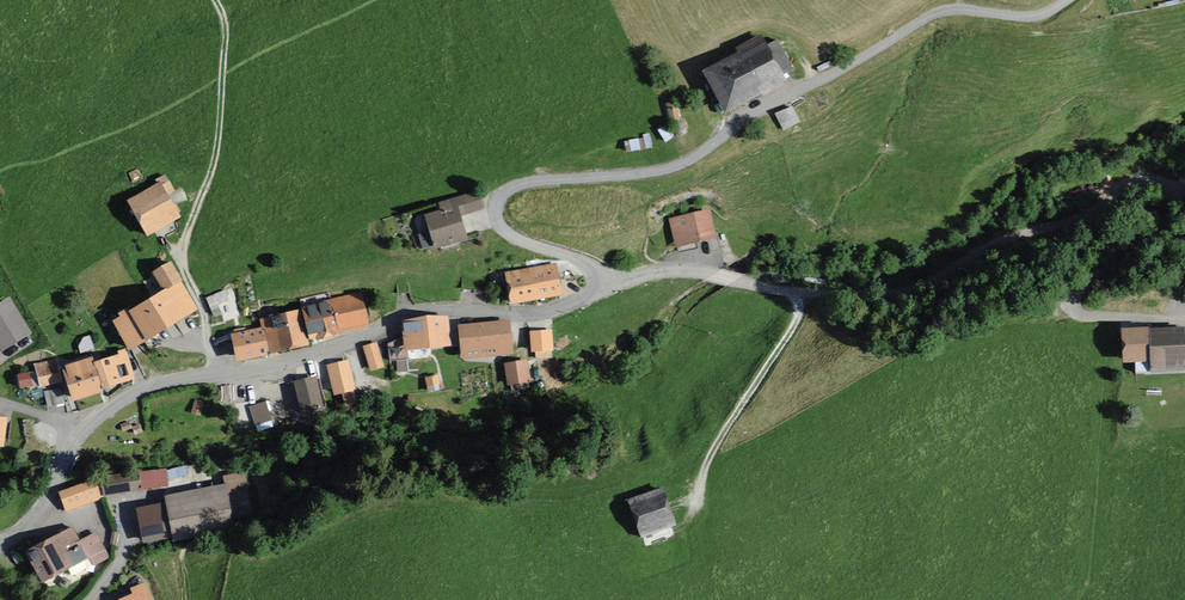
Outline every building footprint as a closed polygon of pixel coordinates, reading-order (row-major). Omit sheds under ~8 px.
[(769,45),(764,35),(737,48),(739,53),(702,71),(722,113),(787,81),(785,75),(796,70),(780,39),(769,45)] [(790,122),(782,108),(766,117),(773,131),(790,122)] [(591,162),(654,146),(651,136),(588,151),(591,162)] [(178,218),(161,188),(130,206),(147,235),(178,218)] [(479,209),(474,191),(430,203),(431,210),(413,215),(422,248),(457,238),(451,218),(479,209)] [(716,241),(710,214),(671,222),(677,249),(716,241)] [(555,265),(504,277),(511,307),(562,295),(555,265)] [(163,297),(112,326),(128,355),(154,341),(153,338),(198,313),(172,267),(152,278),(163,297)] [(226,290),(208,297),(212,308),(231,301),(226,290)] [(361,326),(354,293),(294,306),(295,309),(255,317),(257,327),(224,334),(230,360),(302,345),(300,339),(361,326)] [(10,302),(0,307),(0,356),(31,337),(10,302)] [(448,321),(404,326),(407,353),(451,348),(448,321)] [(504,323),(452,327),(455,360),(506,356),(504,323)] [(1119,331),(1121,363),(1150,362),(1151,374),(1184,372),(1184,327),(1119,331)] [(545,335),(529,336),(530,351),(546,350),(545,335)] [(381,367),(374,343),(361,347),(367,371),(381,367)] [(53,366),(52,360),(32,365),(37,387),(57,382),(62,401),(94,393),(93,388),(126,380),(120,355),(85,364),(84,358),(53,366)] [(528,361),(504,365),(507,387),(531,383),(528,361)] [(350,391),(345,362),(324,367),(329,395),(350,391)] [(27,387),(25,373),(14,374),(16,388),(27,387)] [(435,376),(423,378),(425,386),(437,384),(435,376)] [(322,411),(312,377),(292,383),(302,417),(322,411)] [(57,405),(54,390),(41,393),(44,407),(57,405)] [(268,419),(262,403),(249,409),(256,424),(268,419)] [(170,480),(191,474),(188,462),(140,474),(144,491),(171,484),(170,480)] [(223,485),(161,497),(165,517),(145,521),(148,536),(169,532),(170,538),(233,526),(232,518),(255,514),(247,473),(221,478),(223,485)] [(91,482),(56,494),(63,513),(97,500),(91,482)] [(669,524),(655,487),(621,499),(635,536),(669,524)] [(77,542),(68,525),(17,552),(35,586),(85,560),(89,566),(106,557),(93,533),(77,542)] [(142,583),(126,589),(129,595),(116,599),(149,599),(142,583)]
